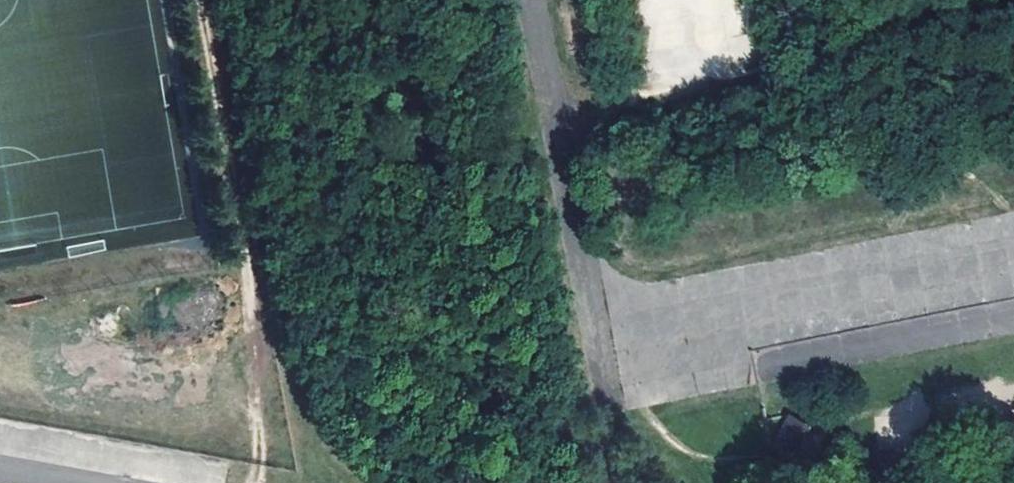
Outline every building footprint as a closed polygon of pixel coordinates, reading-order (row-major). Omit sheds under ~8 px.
[(777,432),(798,445),(810,424),(789,412),(777,432)] [(798,445),(777,432),(771,443),(792,455),(798,445)] [(975,475),(982,482),(991,475),(984,467),(975,475)]
